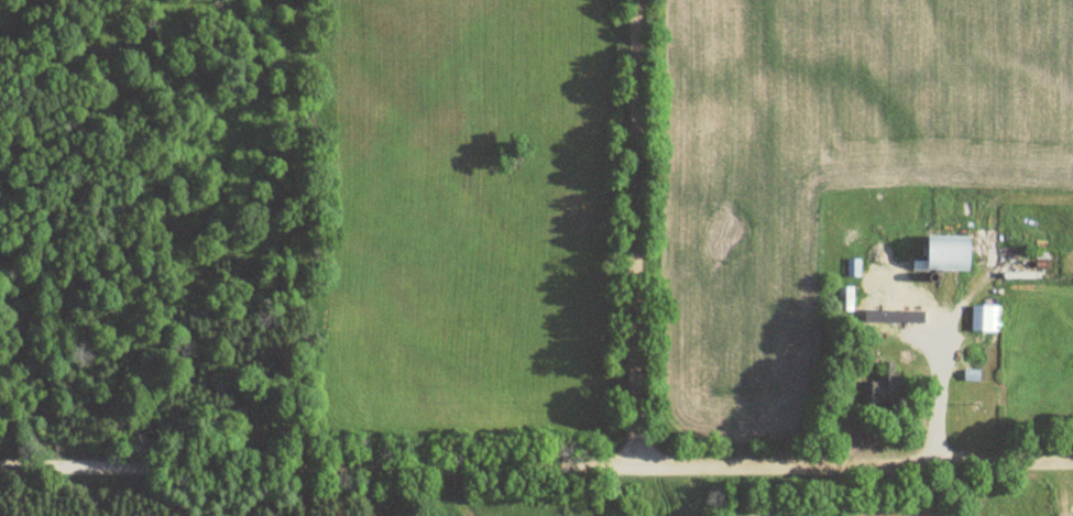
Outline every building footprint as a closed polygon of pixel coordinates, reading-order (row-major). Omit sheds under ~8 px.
[(929,237),(929,270),(980,270),(980,237),(929,237)] [(840,303),(851,303),(851,289),(840,289),(840,303)] [(999,332),(999,306),(972,306),(972,332),(999,332)] [(882,384),(895,385),(896,364),(883,363),(882,384)]
